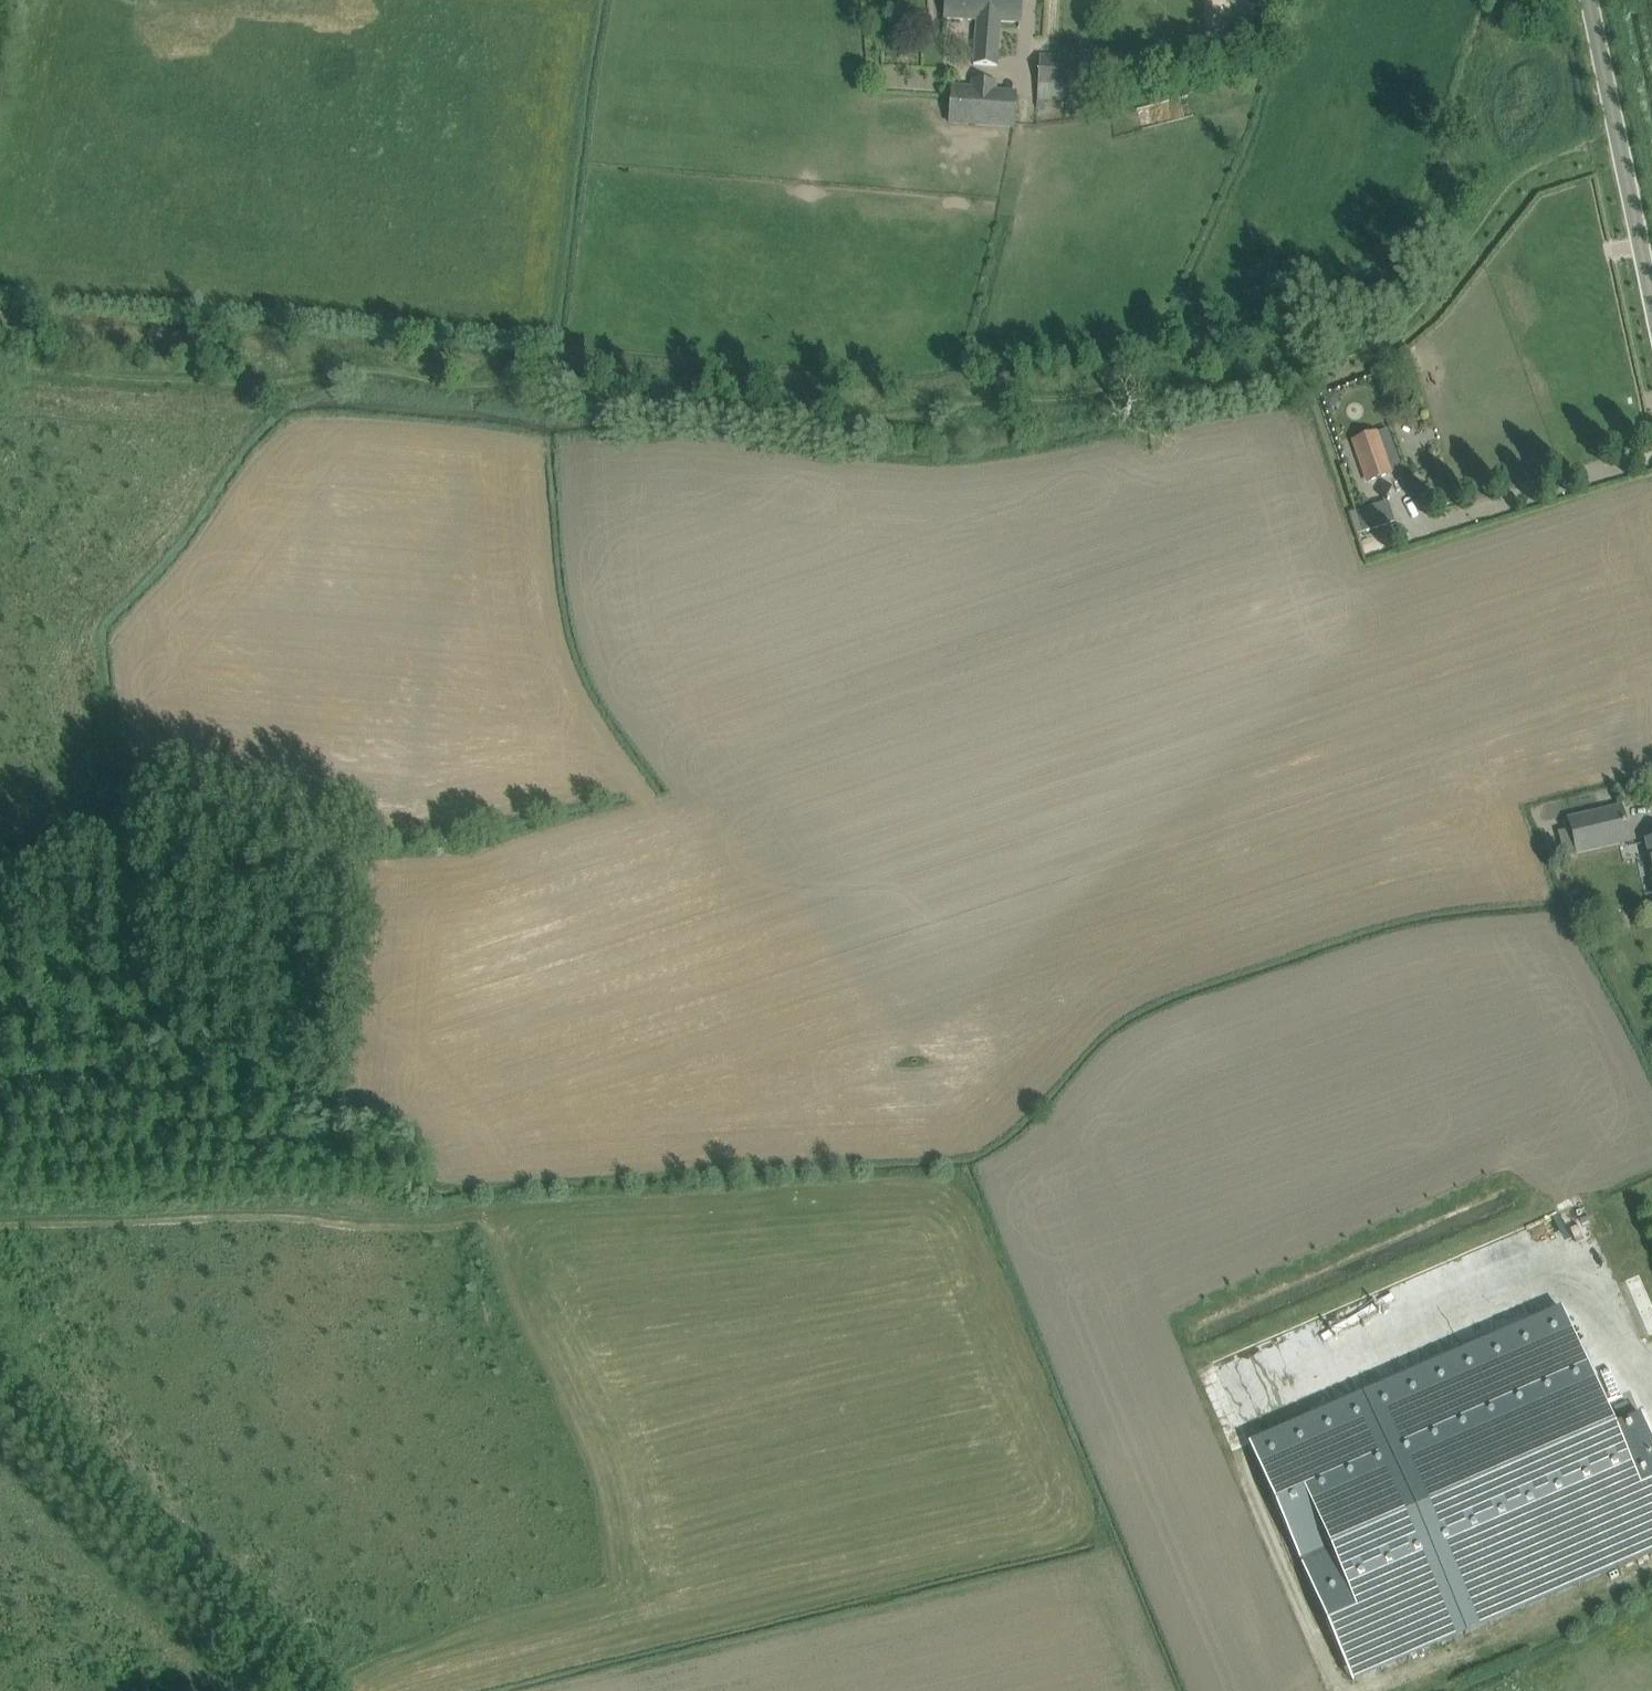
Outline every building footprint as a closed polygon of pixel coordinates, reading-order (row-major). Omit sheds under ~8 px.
[(1021,10),(1021,0),(946,0),(945,19),(977,21),(974,65),(998,66),(1000,22),(1020,23),(1021,10)] [(1103,89),(1104,60),(1039,57),(1037,87),(1077,89),(1103,90),(1103,89)] [(996,82),(973,80),(972,88),(952,86),(949,125),(1014,130),(1017,93),(996,91),(996,82)] [(1355,441),(1369,481),(1389,474),(1375,434),(1355,441)] [(1385,527),(1390,525),(1383,503),(1378,505),(1358,511),(1357,512),(1364,534),(1385,527)] [(1576,854),(1629,841),(1621,805),(1567,819),(1570,829),(1576,854)] [(1249,1444),(1336,1645),(1449,1596),(1465,1633),(1651,1553),(1651,1440),(1641,1414),(1613,1427),(1562,1308),(1249,1444)]
